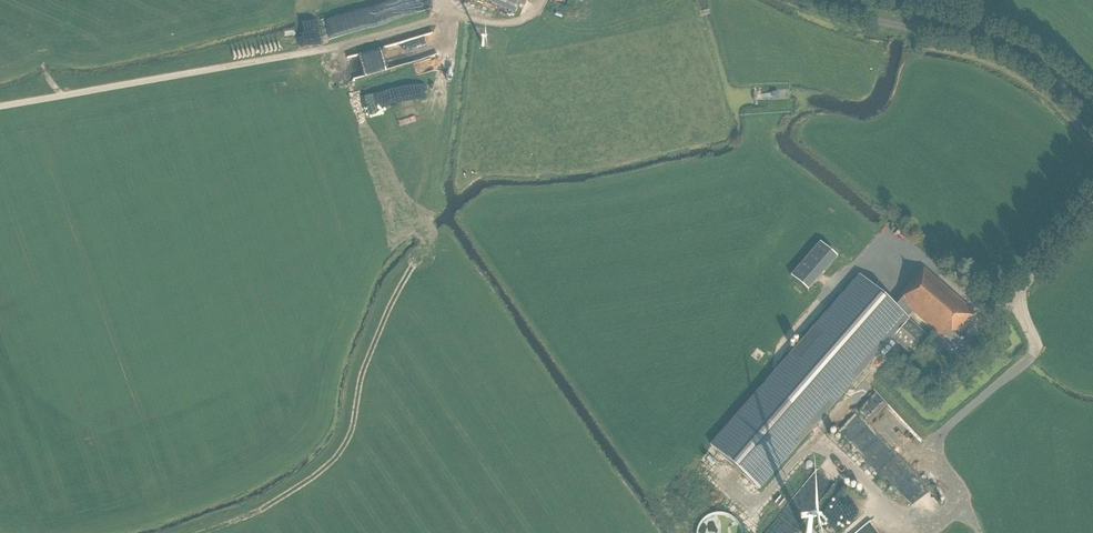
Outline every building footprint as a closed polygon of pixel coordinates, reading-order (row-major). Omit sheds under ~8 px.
[(516,12),(521,0),(490,0),(516,12)] [(798,286),(815,300),(843,266),(826,252),(798,286)] [(945,337),(970,359),(978,349),(961,333),(970,322),(969,321),(976,313),(924,268),(897,299),(898,300),(893,306),(859,277),(710,446),(760,490),(814,428),(813,427),(891,337),(910,353),(926,334),(907,319),(913,313),(944,339),(945,337)] [(869,433),(862,445),(871,450),(880,436),(874,433),(873,436),(869,433)]
